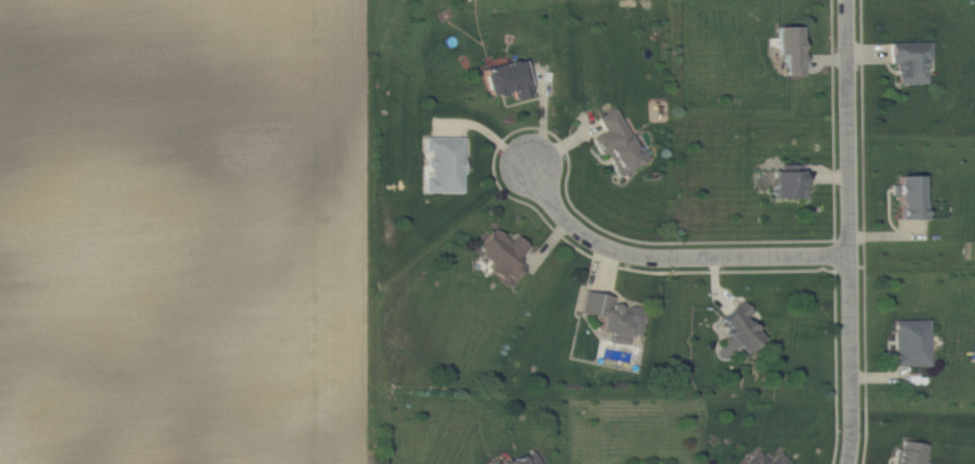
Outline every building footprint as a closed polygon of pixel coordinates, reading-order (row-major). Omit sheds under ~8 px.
[(777,25),(777,53),(785,53),(785,74),(803,75),(804,25),(777,25)] [(930,41),(891,42),(891,64),(897,64),(898,83),(927,82),(926,59),(931,59),(930,41)] [(531,94),(523,58),(482,67),(488,95),(512,90),(514,98),(531,94)] [(597,116),(603,130),(591,136),(601,155),(605,152),(617,175),(644,162),(616,107),(597,116)] [(463,191),(463,136),(424,136),(424,150),(428,150),(428,177),(424,177),(424,191),(463,191)] [(804,197),(803,165),(773,165),(774,197),(804,197)] [(924,174),(899,174),(898,183),(891,183),(891,194),(900,194),(900,218),(923,218),(924,174)] [(474,252),(503,277),(506,273),(513,279),(524,267),(516,260),(529,246),(515,234),(510,240),(496,228),(474,252)] [(580,311),(602,315),(599,330),(612,332),(611,341),(628,344),(630,333),(639,334),(643,309),(611,303),(612,294),(584,290),(580,311)] [(746,353),(764,336),(745,317),(752,311),(741,300),(720,320),(734,334),(725,343),(732,350),(738,344),(746,353)] [(930,365),(930,319),(894,319),(895,365),(930,365)] [(927,461),(924,461),(927,443),(902,439),(901,448),(895,447),(892,463),(926,463),(927,461)] [(532,449),(505,463),(540,463),(532,449)] [(779,452),(768,462),(757,450),(742,463),(790,463),(779,452)]
